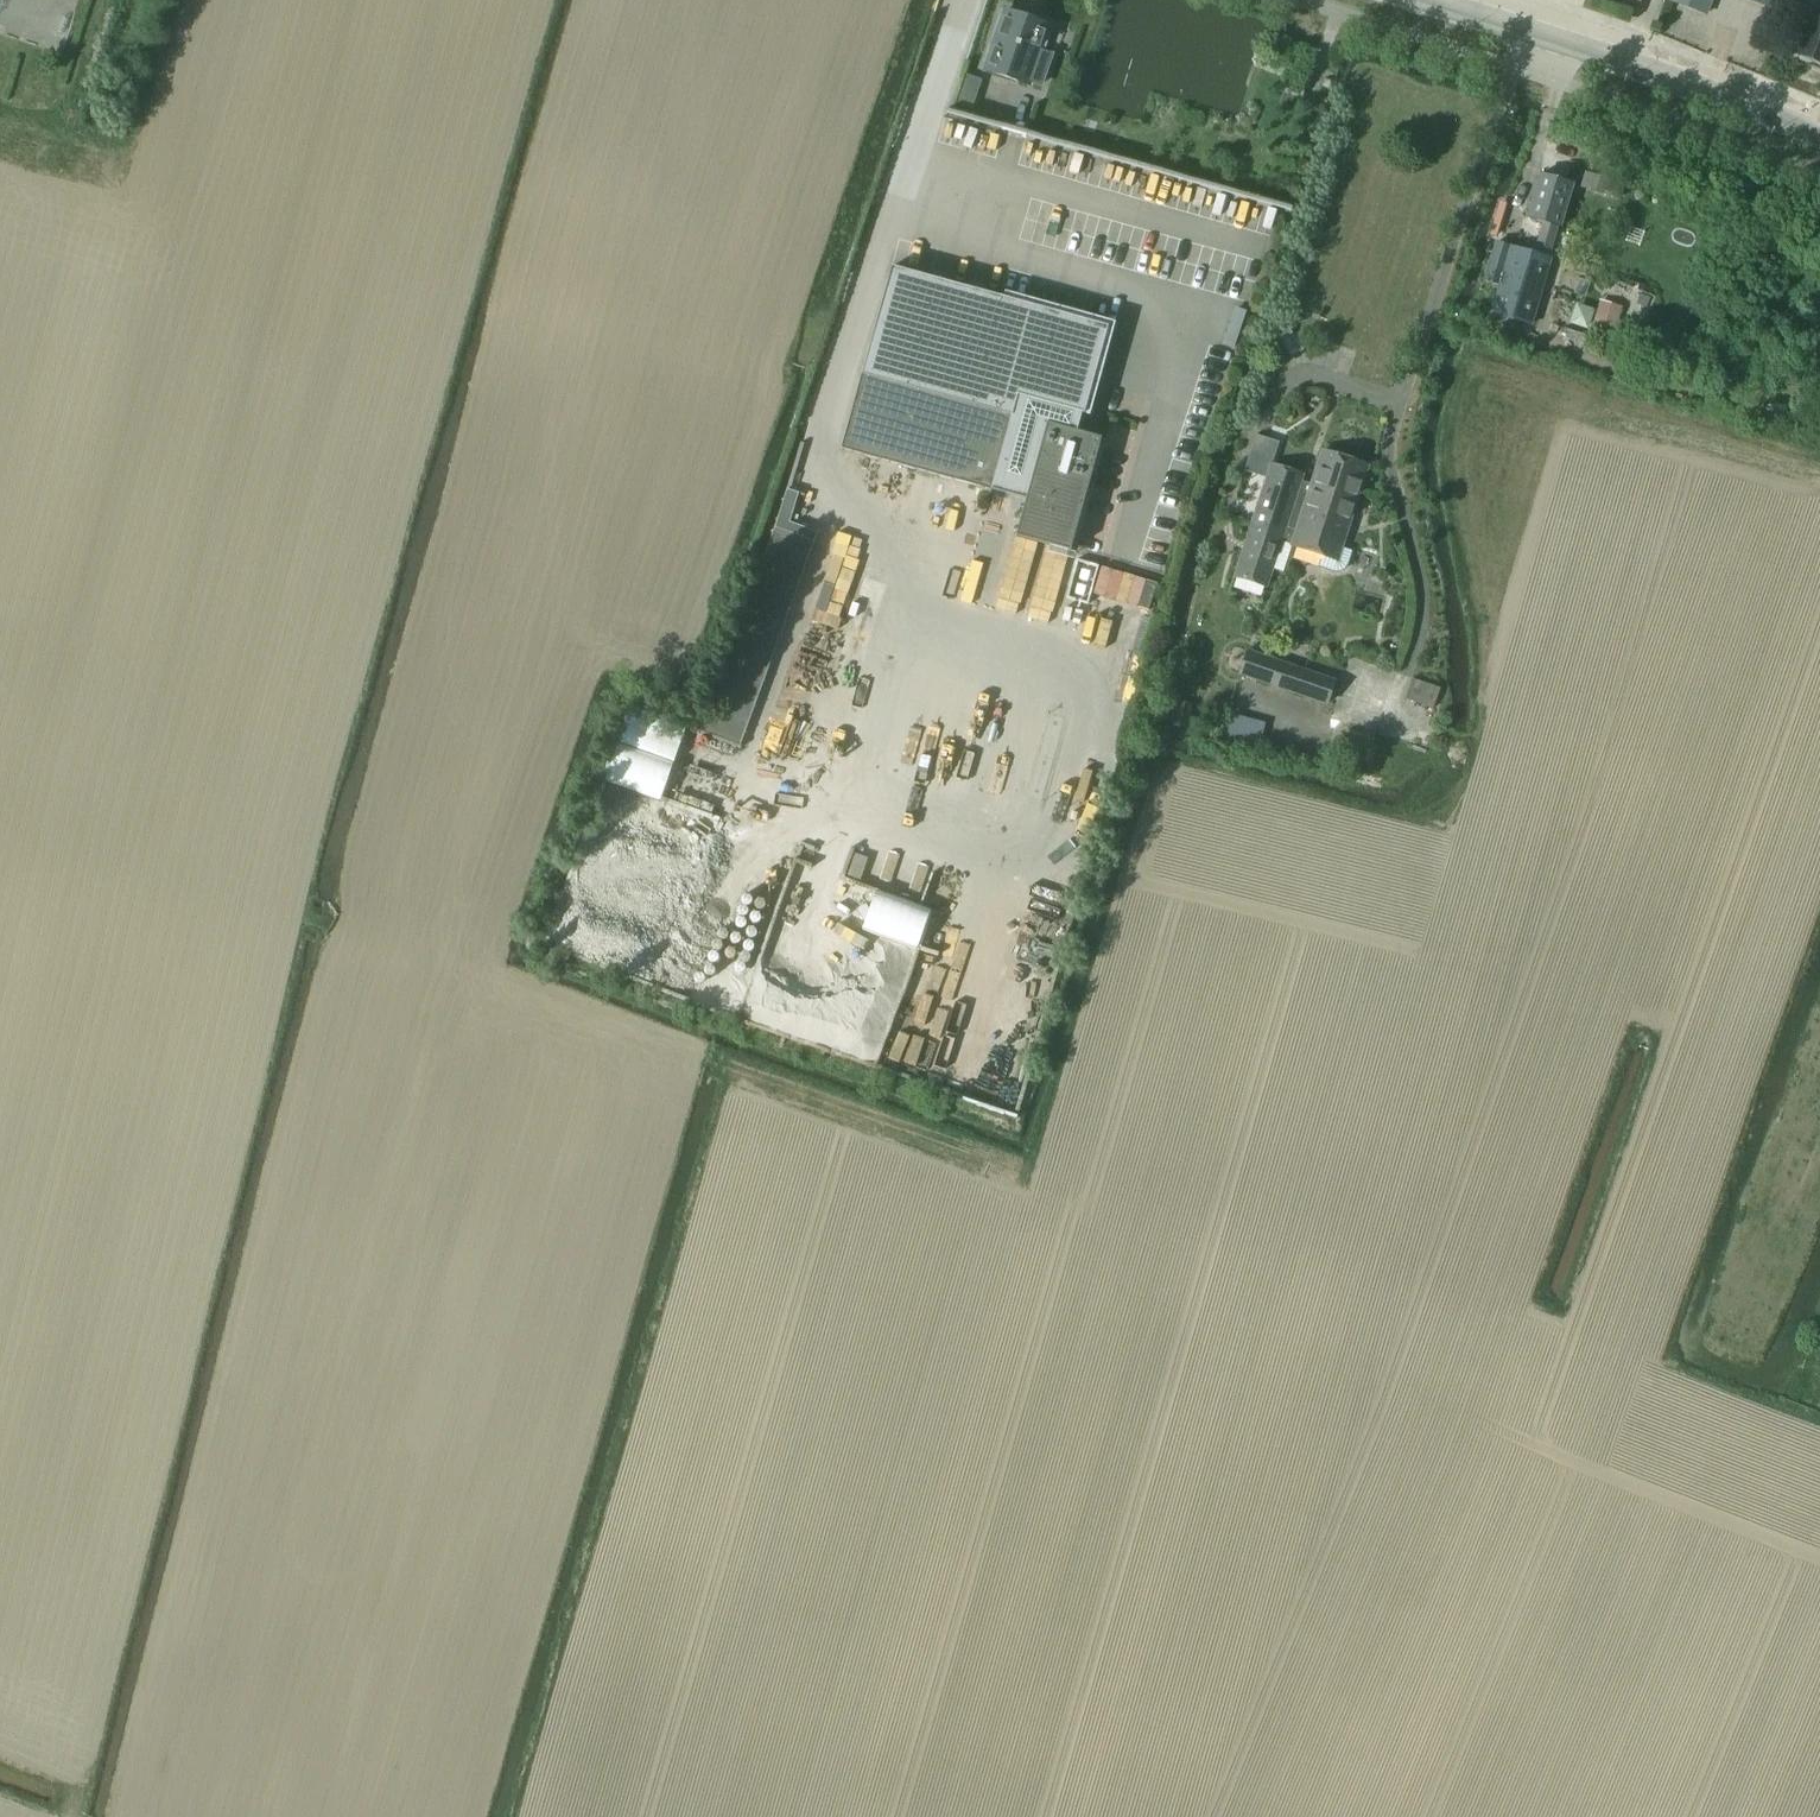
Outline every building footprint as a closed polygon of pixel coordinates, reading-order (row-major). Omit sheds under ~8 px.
[(1705,14),(1711,0),(1669,0),(1705,14)] [(1766,8),(1769,0),(1745,0),(1766,8)] [(1005,11),(985,70),(986,71),(1029,85),(1029,82),(1038,85),(1040,86),(1050,54),(1049,53),(1044,52),(1040,50),(1049,26),(1048,25),(1006,11),(1005,11)] [(1811,14),(1809,18),(1805,16),(1800,27),(1805,28),(1795,55),(1797,57),(1799,60),(1808,63),(1812,62),(1819,66),(1819,18),(1811,14)] [(966,76),(957,103),(971,108),(980,81),(966,76)] [(1283,93),(1280,104),(1293,109),(1297,97),(1283,93)] [(1496,243),(1485,282),(1499,286),(1491,313),(1531,325),(1550,259),(1548,258),(1557,226),(1560,227),(1573,184),(1540,174),(1527,217),(1544,222),(1534,254),(1496,243)] [(892,267),(841,450),(991,491),(1025,501),(1020,520),(1018,529),(1016,537),(1049,546),(1070,552),(1070,551),(1087,488),(1088,485),(1090,477),(1091,474),(1101,439),(1076,432),(1077,429),(1078,429),(1080,429),(1081,429),(1082,428),(1083,427),(1084,427),(1084,426),(1085,424),(1085,423),(1085,422),(1085,421),(1084,420),(1083,419),(1083,418),(1082,417),(1081,417),(1081,414),(1084,415),(1108,327),(1004,298),(1003,298),(892,267)] [(1600,304),(1594,326),(1613,331),(1619,309),(1600,304)] [(1256,435),(1249,457),(1265,463),(1272,440),(1256,435)] [(1271,465),(1235,577),(1266,587),(1272,568),(1281,541),(1292,544),(1292,546),(1322,556),(1318,567),(1333,572),(1338,572),(1342,571),(1345,568),(1348,564),(1352,551),(1341,548),(1368,466),(1323,451),(1311,486),(1300,482),(1302,475),(1271,465)] [(777,528),(702,734),(739,748),(814,542),(777,528)] [(1247,651),(1239,675),(1326,704),(1334,680),(1247,651)] [(1412,679),(1405,698),(1433,708),(1440,689),(1412,679)] [(1231,718),(1225,739),(1244,744),(1250,723),(1231,718)]
